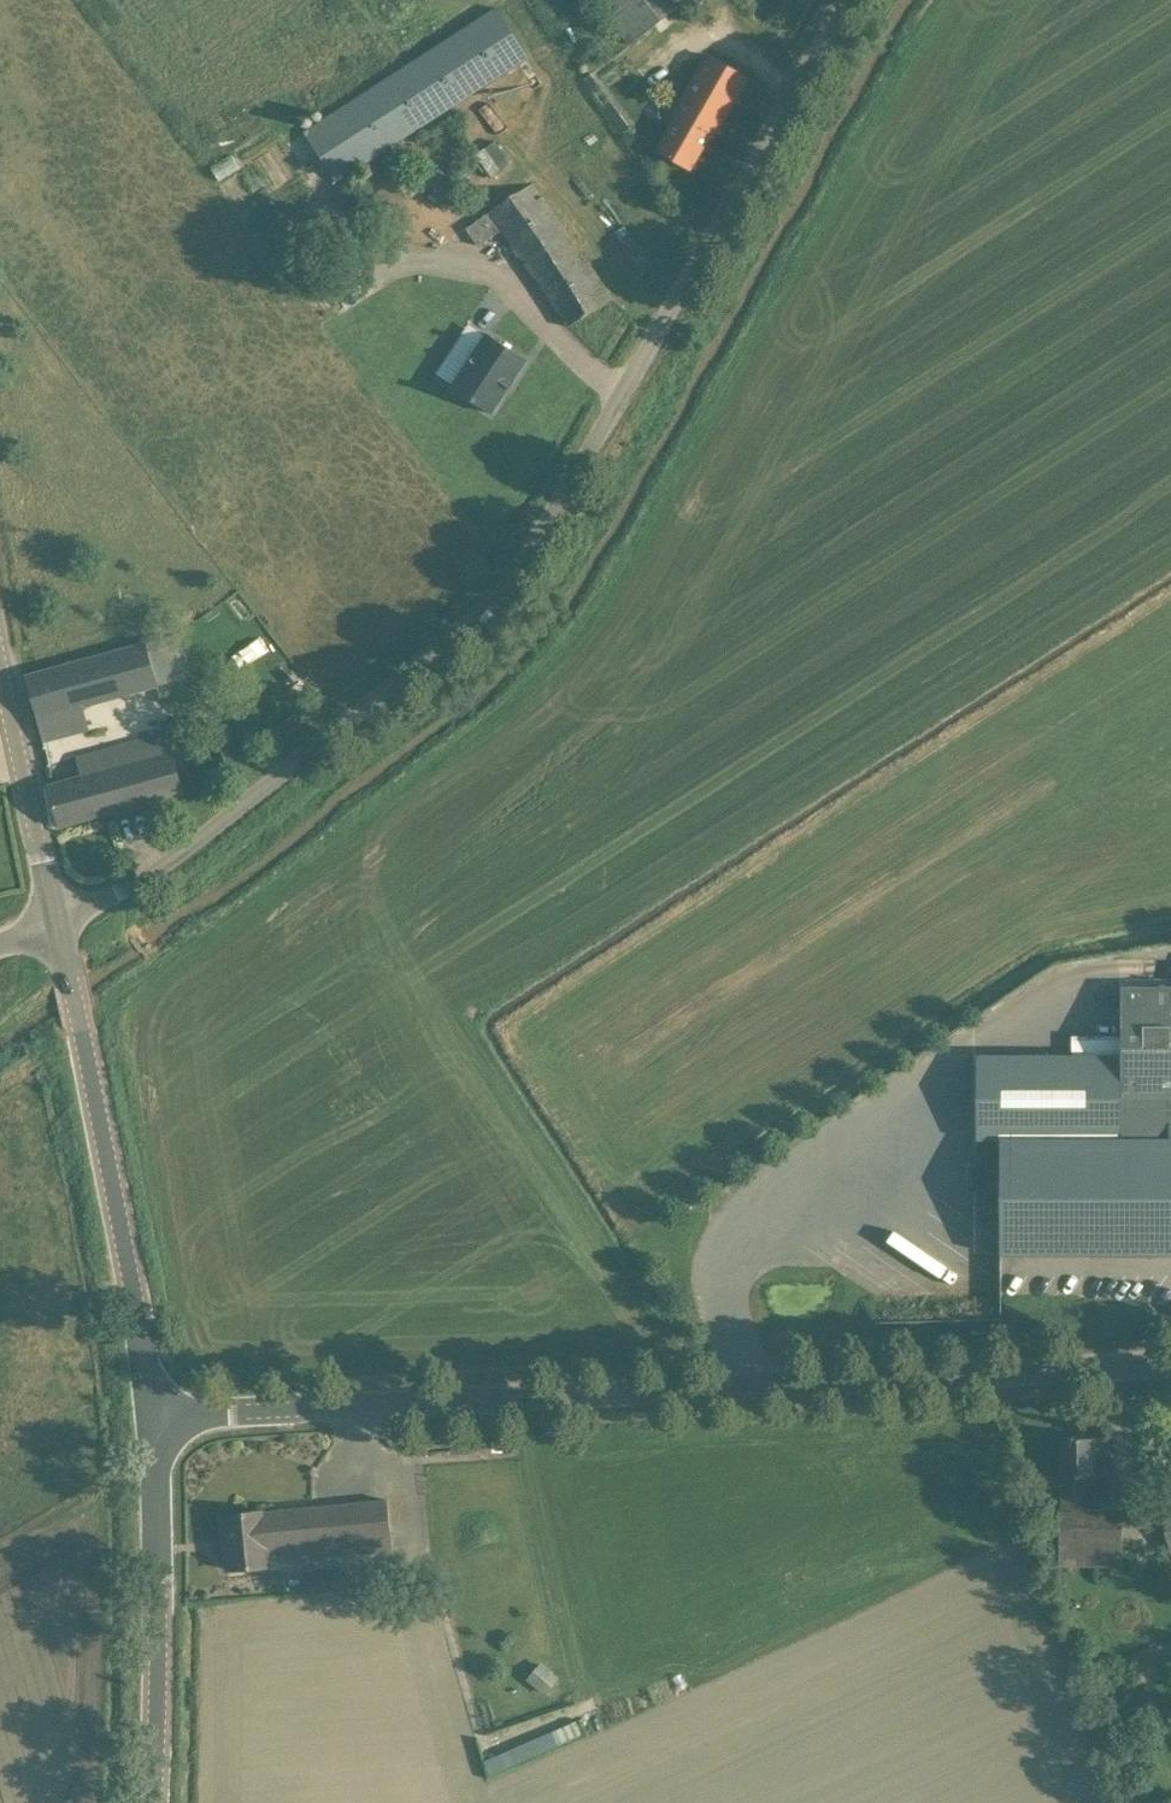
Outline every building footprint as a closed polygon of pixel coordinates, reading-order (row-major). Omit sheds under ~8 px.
[(631,44),(687,0),(596,0),(631,44)] [(516,68),(529,59),(494,6),(478,17),(479,19),(304,131),(337,181),(503,73),(507,80),(519,72),(516,68)] [(747,76),(710,55),(675,115),(678,117),(659,150),(690,168),(709,135),(712,136),(747,76)] [(489,179),(512,161),(495,138),(472,155),(489,179)] [(568,327),(613,299),(533,182),(467,228),(479,245),(501,230),(568,327)] [(528,359),(488,332),(452,386),(492,412),(528,359)] [(38,718),(61,711),(187,676),(175,633),(26,675),(38,718)] [(59,826),(184,792),(168,731),(77,756),(82,775),(48,784),(59,826)] [(976,1192),(1000,1192),(1000,1253),(1170,1253),(1170,986),(1120,986),(1120,1035),(1120,1054),(1072,1054),(976,1054),(976,1192)] [(1060,1510),(1060,1545),(1123,1546),(1123,1512),(1092,1511),(1092,1497),(1092,1476),(1093,1476),(1094,1437),(1062,1437),(1062,1461),(1063,1510),(1060,1510)] [(263,1510),(222,1514),(228,1569),(269,1565),(267,1550),(281,1548),(282,1559),(393,1549),(388,1499),(263,1511),(263,1510)] [(329,1568),(313,1569),(315,1589),(330,1588),(329,1571),(329,1568)] [(1131,1654),(1141,1686),(1170,1676),(1170,1641),(1131,1654)] [(559,1677),(553,1672),(542,1662),(527,1679),(538,1689),(544,1694),(559,1677)] [(561,1727),(557,1729),(512,1748),(513,1751),(518,1762),(582,1734),(577,1720),(565,1725),(561,1727)]
